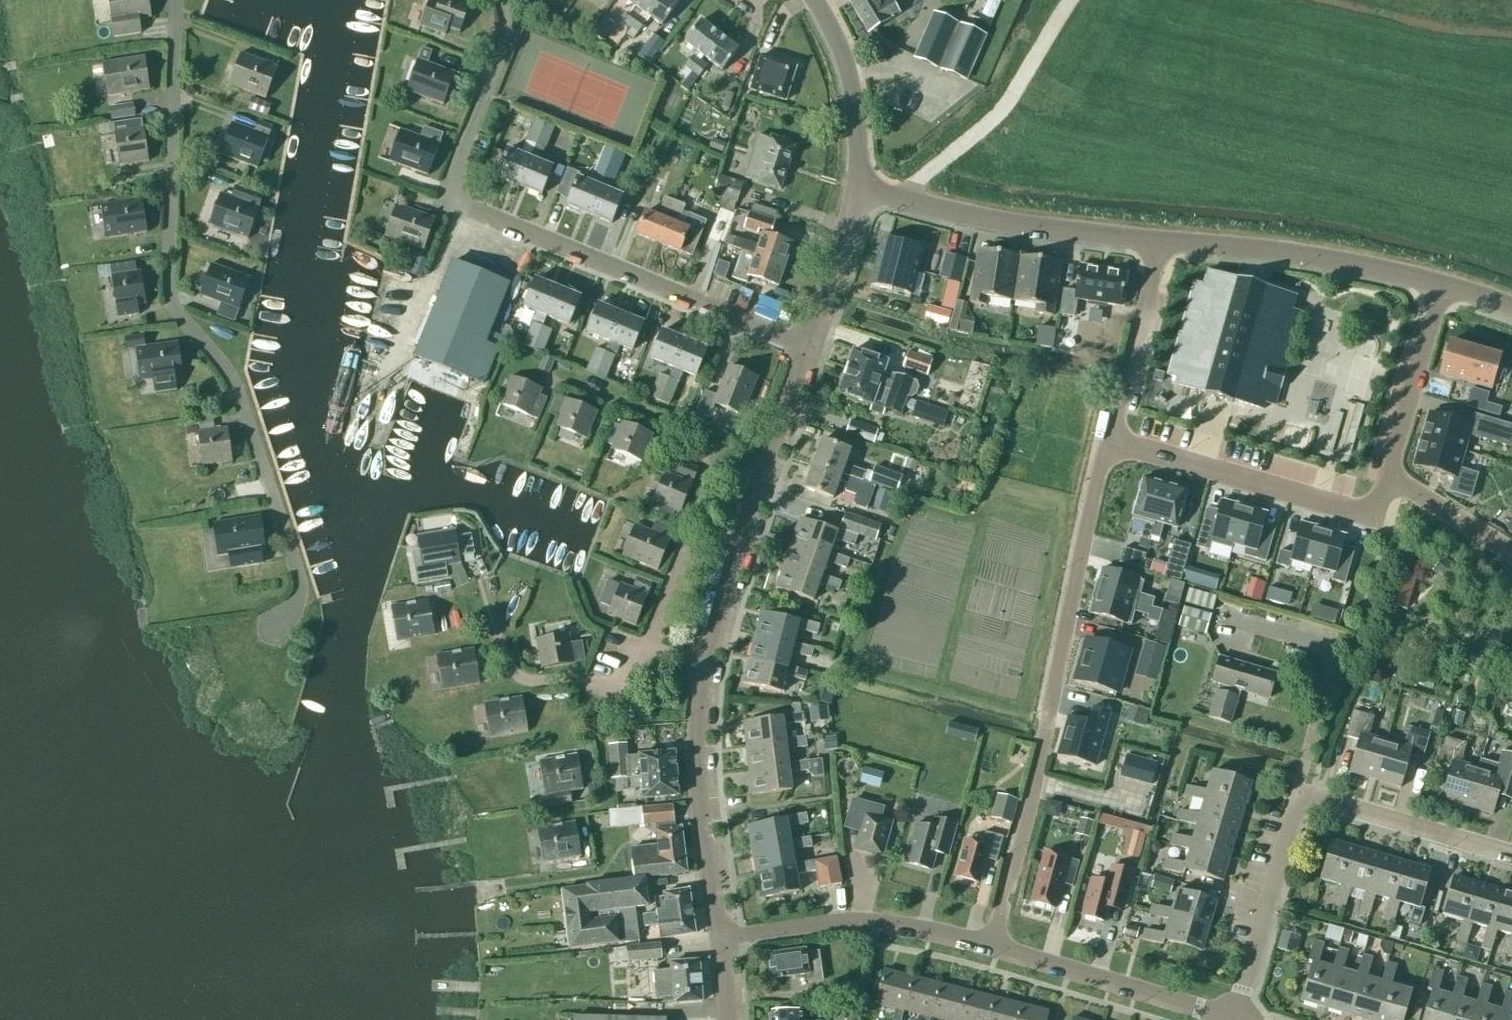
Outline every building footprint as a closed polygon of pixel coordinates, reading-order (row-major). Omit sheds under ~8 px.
[(151,18),(149,0),(108,0),(113,37),(141,32),(139,19),(151,18)] [(467,0),(428,0),(419,25),(446,35),(448,29),(459,33),(471,2),(467,0)] [(598,16),(609,0),(594,0),(588,9),(598,16)] [(624,22),(631,28),(651,0),(626,0),(635,6),(631,12),(632,12),(624,22)] [(672,0),(651,0),(631,28),(638,32),(646,22),(650,17),(662,25),(678,4),(672,0)] [(893,16),(898,13),(890,0),(854,0),(851,2),(868,32),(888,20),(891,18),(892,19),(894,18),(893,16)] [(915,57),(966,79),(985,35),(934,13),(915,57)] [(591,33),(603,41),(614,23),(603,16),(591,33)] [(691,71),(692,71),(693,69),(700,60),(702,56),(703,56),(719,35),(700,20),(684,42),(695,50),(692,55),(692,56),(685,66),(679,74),(685,79),(691,71)] [(638,32),(631,28),(627,35),(633,39),(638,32)] [(654,35),(638,56),(648,63),(664,42),(654,35)] [(738,49),(719,35),(703,56),(722,70),(738,49)] [(428,62),(432,51),(422,47),(418,59),(428,62)] [(241,52),(229,84),(265,98),(278,66),(241,52)] [(150,90),(144,56),(102,63),(107,96),(150,90)] [(796,67),(764,56),(754,90),(785,101),(796,67)] [(443,104),(455,72),(428,62),(418,59),(417,59),(405,91),(443,104)] [(692,73),(693,73),(698,77),(707,65),(700,60),(693,69),(692,71),(691,72),(692,73)] [(734,94),(726,92),(721,107),(729,110),(734,94)] [(109,107),(111,120),(135,116),(133,103),(109,107)] [(496,177),(519,186),(545,122),(536,118),(526,141),(527,141),(521,155),(507,149),(496,177)] [(119,165),(148,161),(142,119),(113,123),(119,165)] [(272,126),(258,120),(254,131),(232,122),(220,154),(257,168),(272,126)] [(554,126),(545,122),(519,186),(541,195),(552,167),(539,162),(545,148),(554,126)] [(444,128),(430,123),(426,134),(440,139),(444,128)] [(400,165),(428,175),(439,143),(411,133),(400,165)] [(795,145),(767,136),(759,158),(788,167),(795,145)] [(600,187),(606,173),(615,151),(605,147),(596,169),(597,169),(591,183),(577,177),(566,205),(589,214),(600,187)] [(615,177),(624,154),(615,151),(606,173),(615,177)] [(742,183),(720,175),(713,194),(736,202),(742,183)] [(656,180),(647,176),(637,199),(650,204),(659,181),(656,180)] [(611,223),(622,196),(600,187),(589,214),(611,223)] [(220,229),(248,239),(264,195),(242,188),(238,199),(231,196),(220,229)] [(100,204),(106,238),(146,232),(141,198),(100,204)] [(636,234),(658,243),(675,202),(665,198),(660,209),(663,211),(660,217),(645,211),(636,234)] [(679,217),(684,205),(675,202),(658,243),(680,251),(692,256),(706,221),(688,213),(682,227),(673,223),(676,216),(679,217)] [(396,204),(384,236),(423,250),(435,218),(396,204)] [(712,232),(723,237),(732,214),(720,209),(712,232)] [(754,255),(754,254),(785,264),(792,243),(770,236),(775,221),(750,212),(745,227),(762,233),(758,245),(745,241),(742,250),(754,255)] [(916,271),(922,247),(884,237),(878,261),(916,271)] [(969,303),(986,305),(987,297),(1011,301),(1020,256),(977,249),(969,303)] [(749,276),(778,285),(785,264),(754,254),(754,255),(742,250),(741,250),(732,276),(747,281),(749,276)] [(961,257),(945,253),(939,276),(961,282),(967,259),(961,257)] [(425,259),(416,256),(410,273),(421,277),(427,260),(425,259)] [(1011,305),(1037,309),(1035,319),(1047,321),(1056,262),(1020,256),(1011,301),(1011,305)] [(136,271),(135,261),(110,265),(111,275),(136,271)] [(497,348),(485,343),(509,285),(452,261),(414,356),(471,378),(483,383),(497,348)] [(729,265),(723,263),(719,261),(718,261),(714,275),(714,276),(724,279),(729,265)] [(910,295),(916,271),(878,261),(872,285),(910,295)] [(211,263),(200,295),(239,309),(250,277),(211,263)] [(1059,314),(1074,316),(1077,299),(1121,306),(1126,272),(1079,265),(1075,291),(1063,289),(1059,314)] [(117,317),(138,314),(137,305),(146,304),(141,270),(136,271),(111,275),(117,317)] [(1265,286),(1237,278),(1237,279),(1207,271),(1203,285),(1193,282),(1167,374),(1176,377),(1174,384),(1205,392),(1205,394),(1232,402),(1233,400),(1263,409),(1265,402),(1275,405),(1279,389),(1281,389),(1286,371),(1284,370),(1301,313),(1291,310),(1295,296),(1265,287),(1265,286)] [(535,279),(524,306),(537,312),(523,345),(532,349),(542,326),(542,327),(546,316),(557,288),(535,279)] [(569,325),(580,297),(557,288),(546,316),(569,325)] [(954,296),(943,293),(940,307),(953,310),(956,296),(954,296)] [(966,334),(969,318),(964,317),(960,316),(963,302),(958,301),(956,301),(954,309),(948,330),(949,331),(961,333),(966,334)] [(600,338),(609,341),(621,314),(598,305),(587,332),(600,338)] [(942,309),(927,305),(923,320),(947,327),(951,312),(942,309)] [(632,350),(643,323),(621,314),(609,341),(606,351),(605,352),(595,375),(605,378),(614,356),(619,345),(632,350)] [(551,330),(542,327),(542,326),(532,349),(542,353),(551,330)] [(1052,328),(1038,326),(1036,345),(1053,347),(1055,329),(1052,328)] [(650,358),(672,367),(673,367),(684,340),(662,330),(650,358)] [(183,375),(178,342),(145,346),(143,335),(125,337),(127,349),(136,347),(140,378),(152,376),(155,393),(177,390),(175,376),(183,375)] [(1450,335),(1438,374),(1491,389),(1502,350),(1450,335)] [(684,340),(673,367),(672,367),(668,378),(665,385),(659,401),(669,404),(682,371),(695,376),(707,349),(684,340)] [(605,352),(606,351),(595,347),(586,371),(595,375),(605,352)] [(883,374),(887,361),(852,349),(845,368),(859,373),(857,379),(907,395),(912,397),(916,394),(918,387),(917,384),(891,375),(891,376),(883,374)] [(903,367),(927,375),(932,361),(908,352),(903,367)] [(555,359),(544,355),(538,369),(538,370),(549,374),(555,359)] [(714,403),(741,415),(757,378),(728,366),(716,396),(704,390),(696,411),(709,417),(714,403)] [(859,373),(845,368),(836,394),(872,405),(871,408),(879,411),(881,406),(885,407),(884,410),(901,415),(907,397),(907,395),(857,379),(859,373)] [(668,378),(659,374),(649,396),(659,401),(665,385),(668,378)] [(499,404),(531,416),(542,389),(510,376),(499,404)] [(1488,392),(1471,387),(1466,406),(1499,415),(1501,407),(1485,402),(1488,392)] [(559,416),(555,426),(586,439),(597,411),(556,394),(548,412),(559,416)] [(911,399),(906,397),(903,408),(912,411),(915,401),(916,400),(911,399)] [(946,410),(916,400),(910,416),(940,426),(946,410)] [(1421,439),(1464,451),(1469,435),(1511,447),(1511,443),(1511,425),(1474,414),(1470,425),(1428,413),(1421,439)] [(212,418),(198,420),(199,430),(214,428),(212,418)] [(878,430),(850,420),(845,433),(873,443),(874,442),(880,444),(883,434),(877,432),(878,430)] [(612,445),(610,449),(642,461),(653,434),(621,421),(620,424),(612,421),(604,441),(612,445)] [(197,432),(202,465),(232,461),(227,427),(197,432)] [(1421,439),(1413,465),(1453,476),(1449,491),(1471,498),(1478,474),(1459,468),(1464,451),(1421,439)] [(850,450),(821,440),(813,464),(862,481),(865,472),(851,467),(851,469),(844,467),(850,450)] [(698,468),(676,458),(670,471),(693,480),(698,468)] [(916,462),(907,458),(903,468),(914,472),(917,462),(916,462)] [(875,486),(862,481),(813,464),(804,488),(833,498),(839,481),(846,483),(843,490),(856,495),(852,505),(867,510),(875,486)] [(902,476),(874,466),(869,482),(896,492),(902,476)] [(652,503),(679,514),(692,482),(664,471),(652,503)] [(1166,481),(1143,475),(1133,513),(1146,517),(1141,531),(1151,534),(1166,481)] [(1188,488),(1166,481),(1151,534),(1160,537),(1164,522),(1177,526),(1188,488)] [(891,492),(878,489),(872,508),(885,512),(891,492)] [(1244,506),(1222,499),(1213,530),(1201,527),(1196,541),(1210,545),(1212,537),(1233,543),(1244,506)] [(1266,512),(1244,506),(1233,543),(1254,549),(1252,557),(1265,561),(1269,546),(1257,543),(1266,512)] [(839,528),(875,541),(881,524),(845,512),(839,528)] [(257,550),(265,549),(260,515),(214,521),(218,555),(236,553),(238,567),(259,564),(257,550)] [(800,518),(792,541),(829,554),(830,552),(834,539),(854,546),(857,536),(837,529),(836,530),(800,518)] [(634,524),(622,556),(657,570),(674,528),(655,520),(651,531),(634,524)] [(1323,528),(1300,522),(1292,552),(1279,549),(1275,563),(1289,567),(1291,559),(1312,565),(1323,528)] [(1345,534),(1323,528),(1312,565),(1333,571),(1331,579),(1344,583),(1348,569),(1336,565),(1345,534)] [(417,535),(423,571),(461,564),(454,529),(417,535)] [(846,568),(849,559),(830,552),(829,554),(792,541),(784,564),(821,577),(822,575),(826,561),(846,568)] [(1118,554),(1117,556),(1142,563),(1146,550),(1121,542),(1121,544),(1122,545),(1119,554),(1118,554)] [(822,575),(821,577),(784,564),(776,587),(813,600),(818,584),(838,591),(841,581),(822,575)] [(1199,570),(1185,566),(1181,580),(1195,584),(1199,570)] [(1134,578),(1097,567),(1091,590),(1143,604),(1145,596),(1130,591),(1134,578)] [(1417,578),(1399,572),(1389,604),(1406,609),(1417,578)] [(1246,594),(1263,599),(1269,581),(1252,576),(1246,594)] [(652,583),(636,577),(632,587),(648,593),(652,583)] [(635,625),(648,594),(609,578),(600,602),(610,607),(607,614),(635,625)] [(1170,580),(1170,581),(1168,588),(1182,592),(1184,583),(1170,580)] [(1280,590),(1269,587),(1265,599),(1277,602),(1278,596),(1280,590)] [(1185,603),(1211,611),(1216,597),(1189,589),(1185,603)] [(1143,604),(1091,590),(1084,612),(1122,622),(1125,609),(1140,613),(1143,604)] [(390,605),(397,641),(434,635),(428,599),(390,605)] [(1314,603),(1312,616),(1336,620),(1338,607),(1314,603)] [(1204,634),(1210,614),(1183,606),(1177,626),(1204,634)] [(1177,614),(1162,610),(1159,623),(1173,628),(1177,614)] [(798,621),(761,611),(755,635),(793,645),(793,642),(797,629),(817,634),(819,624),(798,619),(798,621)] [(585,661),(582,641),(571,643),(569,633),(536,639),(541,669),(585,661)] [(793,642),(793,645),(755,635),(749,659),(787,668),(788,666),(791,652),(811,657),(813,647),(793,642)] [(1102,641),(1083,636),(1079,651),(1078,651),(1070,677),(1112,690),(1125,648),(1102,641)] [(1164,646),(1144,641),(1140,654),(1162,661),(1166,647),(1164,646)] [(436,654),(442,690),(480,683),(474,648),(436,654)] [(1306,652),(1294,649),(1289,663),(1301,667),(1306,652)] [(1276,673),(1216,656),(1209,680),(1212,681),(1212,682),(1220,684),(1218,691),(1216,691),(1209,717),(1230,723),(1240,690),(1268,698),(1276,673)] [(788,666),(787,668),(749,659),(743,682),(781,692),(785,675),(805,680),(807,671),(788,666)] [(834,691),(821,687),(817,702),(831,705),(834,691)] [(484,703),(490,738),(527,731),(521,696),(484,703)] [(852,696),(850,704),(875,710),(877,702),(852,696)] [(825,705),(809,707),(810,723),(829,721),(827,705),(825,705)] [(1055,754),(1095,766),(1112,711),(1091,705),(1086,721),(1067,715),(1055,754)] [(1125,722),(1144,727),(1149,711),(1129,706),(1125,722)] [(1349,773),(1374,780),(1386,741),(1368,736),(1374,716),(1353,710),(1345,736),(1359,740),(1349,773)] [(781,717),(743,722),(746,746),(785,742),(785,739),(783,725),(803,723),(802,713),(781,715),(781,717)] [(960,724),(949,721),(945,734),(957,737),(960,724)] [(1438,723),(1432,721),(1428,732),(1437,734),(1440,724),(1438,723)] [(1409,727),(1403,746),(1386,741),(1374,780),(1399,788),(1409,755),(1422,759),(1430,733),(1409,727)] [(611,730),(612,741),(624,740),(623,729),(611,730)] [(835,736),(822,737),(824,750),(837,749),(835,736)] [(806,747),(805,737),(785,739),(785,742),(746,746),(749,770),(788,765),(788,763),(786,749),(806,747)] [(1451,767),(1441,800),(1466,807),(1478,768),(1460,763),(1466,743),(1445,737),(1437,763),(1451,767)] [(612,778),(615,778),(615,779),(676,774),(675,752),(627,756),(626,743),(609,745),(612,778)] [(577,753),(539,760),(547,807),(571,803),(569,791),(583,789),(577,753)] [(1491,815),(1497,796),(1511,801),(1511,757),(1501,754),(1495,773),(1478,768),(1466,807),(1491,815)] [(752,794),(791,790),(790,782),(824,778),(821,759),(788,763),(788,765),(749,770),(752,794)] [(870,770),(863,768),(859,781),(869,784),(873,771),(870,770)] [(1187,785),(1185,795),(1204,800),(1205,795),(1243,806),(1251,781),(1213,770),(1207,790),(1187,785)] [(642,798),(678,796),(676,774),(615,779),(616,792),(635,790),(635,788),(642,787),(642,798)] [(600,783),(587,785),(589,799),(602,798),(600,783)] [(991,817),(1011,822),(1017,799),(997,794),(991,817)] [(1198,819),(1236,831),(1243,806),(1205,795),(1204,800),(1199,815),(1180,809),(1177,819),(1197,824),(1198,819)] [(609,827),(643,824),(655,823),(656,830),(658,845),(630,848),(634,878),(686,872),(681,827),(674,828),(672,805),(608,811),(609,827)] [(790,843),(790,840),(788,827),(808,823),(806,813),(785,817),(785,819),(747,826),(752,850),(790,843)] [(855,849),(882,856),(891,822),(864,814),(855,849)] [(931,828),(915,824),(905,862),(931,870),(936,852),(948,856),(956,824),(934,818),(931,828)] [(1080,835),(1090,837),(1094,822),(1084,819),(1080,835)] [(1236,831),(1198,819),(1197,824),(1192,839),(1173,833),(1170,843),(1189,849),(1191,844),(1229,855),(1236,831)] [(537,827),(543,863),(581,856),(575,821),(537,827)] [(1126,856),(1138,860),(1145,834),(1133,830),(1126,856)] [(985,858),(996,861),(1003,836),(984,831),(981,844),(965,839),(955,876),(978,883),(985,858)] [(756,874),(795,867),(794,864),(792,850),(812,847),(810,837),(790,840),(790,843),(752,850),(756,874)] [(1350,888),(1345,887),(1356,848),(1331,841),(1320,879),(1340,885),(1335,904),(1344,907),(1350,888)] [(1191,844),(1189,849),(1185,863),(1166,858),(1163,868),(1183,873),(1184,869),(1222,880),(1229,855),(1191,844)] [(1374,895),(1369,894),(1381,855),(1356,848),(1345,887),(1350,888),(1365,892),(1359,912),(1369,914),(1374,895)] [(1061,883),(1072,886),(1079,861),(1045,852),(1031,901),(1054,908),(1061,883)] [(839,854),(815,858),(821,887),(845,882),(839,854)] [(1399,902),(1394,901),(1405,863),(1381,855),(1369,894),(1374,895),(1389,899),(1383,919),(1393,922),(1399,902)] [(816,870),(814,860),(794,864),(795,867),(756,874),(760,898),(799,891),(796,874),(816,870)] [(1419,907),(1430,870),(1405,863),(1394,901),(1399,902),(1413,907),(1408,926),(1418,929),(1423,908),(1419,907)] [(1108,909),(1122,913),(1134,872),(1119,868),(1118,872),(1110,870),(1107,883),(1092,878),(1082,915),(1105,922),(1108,909)] [(1173,880),(1154,875),(1150,887),(1169,893),(1173,880)] [(1472,924),(1467,922),(1478,884),(1453,876),(1442,915),(1462,921),(1456,940),(1466,943),(1472,924)] [(636,915),(635,908),(648,906),(644,878),(587,885),(587,886),(562,890),(569,948),(638,940),(636,915)] [(1496,931),(1491,929),(1502,891),(1478,884),(1467,922),(1472,924),(1486,928),(1481,947),(1490,950),(1496,931)] [(658,924),(660,938),(695,934),(688,889),(663,893),(664,897),(654,898),(656,913),(643,915),(644,926),(658,924)] [(1152,905),(1149,915),(1168,920),(1170,914),(1208,925),(1216,900),(1177,890),(1171,910),(1152,905)] [(1502,891),(1491,929),(1496,931),(1511,935),(1505,954),(1511,956),(1511,894),(1502,891)] [(1170,914),(1168,920),(1164,935),(1145,929),(1142,939),(1162,944),(1163,940),(1201,951),(1208,925),(1170,914)] [(1129,925),(1128,925),(1125,924),(1122,934),(1136,938),(1138,931),(1139,929),(1139,928),(1129,925)] [(1353,932),(1344,929),(1340,940),(1349,943),(1353,932)] [(1294,934),(1282,931),(1277,948),(1289,952),(1294,934)] [(1466,943),(1456,940),(1452,953),(1462,956),(1466,943)] [(1326,1007),(1337,968),(1332,967),(1318,963),(1323,943),(1314,941),(1308,961),(1312,962),(1301,999),(1326,1007)] [(661,959),(660,943),(626,946),(627,962),(661,959)] [(1362,976),(1357,974),(1342,970),(1348,951),(1338,948),(1332,967),(1337,968),(1326,1007),(1350,1014),(1362,976)] [(808,974),(809,982),(822,980),(818,952),(805,954),(805,949),(767,954),(771,979),(808,974)] [(1381,981),(1367,977),(1372,958),(1362,955),(1357,974),(1362,976),(1350,1014),(1371,1019),(1375,1019),(1386,983),(1381,981)] [(670,962),(671,969),(653,971),(655,1000),(673,999),(674,1003),(702,1001),(699,960),(670,962)] [(1387,962),(1381,981),(1386,983),(1375,1019),(1403,1019),(1411,990),(1391,984),(1397,965),(1387,962)] [(1456,997),(1452,996),(1437,991),(1442,972),(1433,969),(1427,990),(1431,991),(1423,1019),(1449,1019),(1456,997)] [(903,1010),(911,977),(884,970),(875,1003),(895,1008),(892,1019),(901,1019),(903,1010)] [(938,984),(911,977),(903,1010),(922,1015),(921,1019),(930,1019),(930,1017),(938,984)] [(1452,996),(1456,997),(1449,1019),(1476,1019),(1481,1004),(1476,1003),(1461,999),(1467,979),(1457,977),(1452,996)] [(966,990),(938,984),(930,1017),(943,1019),(958,1019),(966,990)] [(1500,1010),(1486,1006),(1491,987),(1482,984),(1476,1003),(1481,1004),(1476,1019),(1503,1019),(1506,1012),(1500,1010)] [(993,997),(966,990),(958,1019),(987,1019),(993,997)] [(1506,991),(1500,1010),(1506,1012),(1503,1019),(1511,1019),(1511,1014),(1510,1013),(1511,1007),(1511,993),(1506,991)] [(1020,1004),(993,997),(987,1019),(1016,1019),(1020,1004)] [(1020,1004),(1016,1019),(1046,1019),(1048,1011),(1020,1004)] [(1421,1010),(1418,1009),(1414,1008),(1413,1008),(1412,1016),(1410,1019),(1419,1019),(1421,1010)] [(803,1010),(771,1010),(771,1019),(769,1019),(803,1019),(803,1010)]
